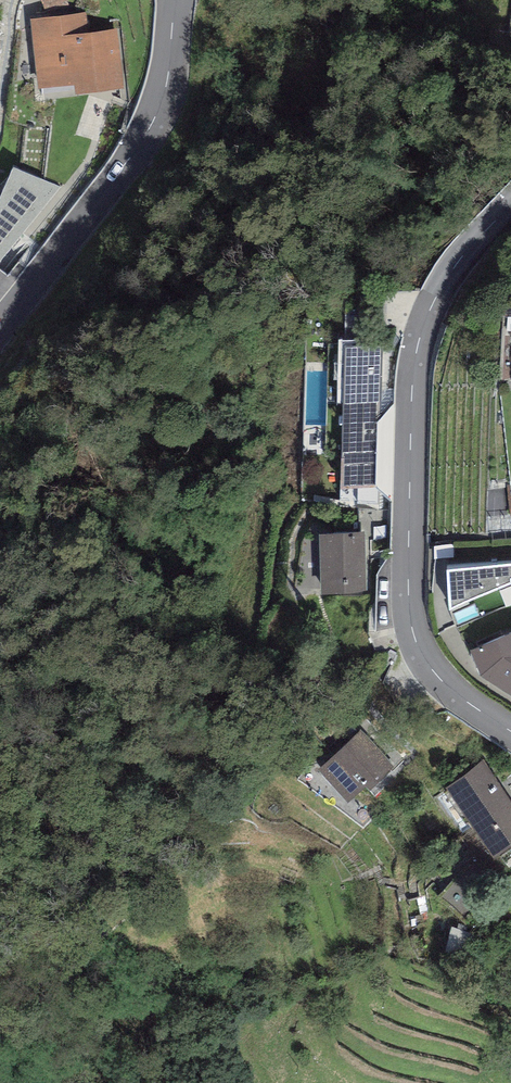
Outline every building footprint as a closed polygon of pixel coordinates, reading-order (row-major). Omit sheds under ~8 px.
[(87,13),(29,20),(38,90),(74,86),(75,97),(123,91),(116,32),(89,36),(87,13)] [(61,182),(13,158),(0,185),(0,254),(61,182)] [(381,339),(345,338),(343,394),(380,395),(381,339)] [(378,452),(380,395),(343,394),(342,451),(378,452)] [(319,525),(321,585),(366,584),(365,524),(319,525)] [(447,557),(450,599),(510,577),(510,556),(447,557)] [(471,638),(481,664),(510,683),(510,622),(471,638)] [(360,724),(318,760),(348,794),(367,778),(370,782),(393,761),(360,724)] [(446,778),(495,849),(510,838),(510,795),(482,753),(446,778)]
